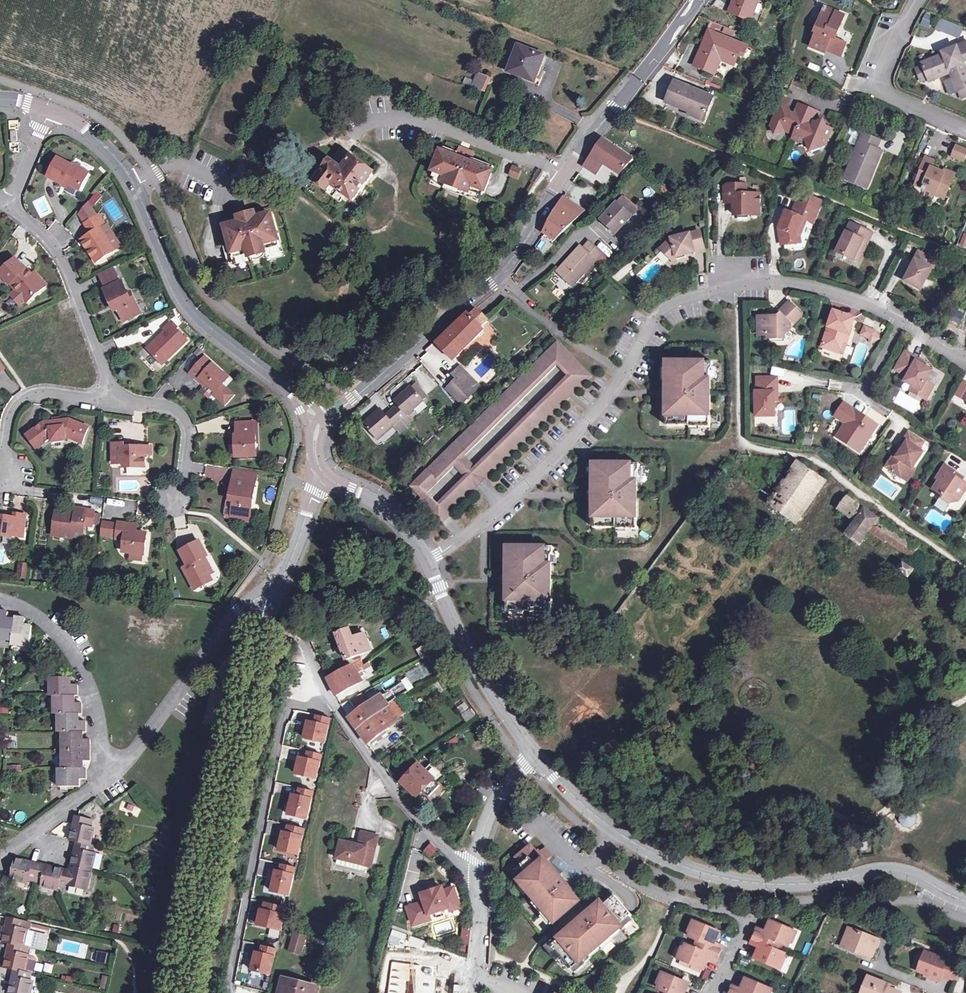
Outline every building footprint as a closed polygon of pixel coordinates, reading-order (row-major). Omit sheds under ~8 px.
[(732,11),(752,19),(760,0),(737,0),(732,11)] [(818,31),(811,45),(824,50),(826,47),(842,54),(847,43),(837,38),(846,15),(826,6),(816,30),(818,31)] [(934,16),(925,13),(920,25),(928,29),(934,16)] [(939,17),(934,28),(958,38),(963,27),(939,17)] [(718,21),(712,19),(709,25),(716,28),(718,21)] [(743,43),(711,30),(698,65),(717,72),(723,58),(735,63),(743,43)] [(928,78),(950,71),(951,73),(957,89),(958,88),(965,85),(965,70),(963,60),(965,59),(965,41),(957,45),(942,50),(943,52),(922,60),(922,62),(928,77),(928,78)] [(505,72),(516,76),(518,72),(534,78),(543,56),(516,45),(505,72)] [(922,62),(915,65),(920,79),(928,77),(922,62)] [(481,90),(487,74),(476,70),(470,85),(481,90)] [(518,72),(516,76),(533,83),(534,78),(518,72)] [(957,89),(951,73),(944,76),(949,91),(957,89)] [(669,102),(693,111),(695,107),(710,113),(717,97),(678,81),(669,102)] [(800,118),(797,116),(792,105),(794,102),(786,99),(776,124),(779,135),(788,132),(800,137),(799,139),(813,145),(816,152),(831,145),(836,130),(831,128),(828,121),(823,124),(819,123),(817,129),(811,131),(797,125),(800,118)] [(802,105),(797,116),(800,118),(797,125),(811,131),(817,129),(819,123),(823,114),(802,105)] [(707,120),(710,113),(695,107),(693,111),(692,114),(707,120)] [(883,139),(867,132),(848,180),(870,189),(879,165),(876,165),(883,148),(880,147),(883,139)] [(143,148),(157,156),(164,144),(150,137),(143,148)] [(605,162),(620,173),(633,157),(604,137),(593,154),(605,162)] [(955,150),(965,154),(965,148),(958,144),(955,150)] [(459,153),(445,147),(434,176),(428,190),(479,210),(485,195),(496,167),(474,159),(476,154),(469,151),(468,154),(460,150),(459,153)] [(955,150),(953,156),(965,162),(965,160),(965,154),(955,150)] [(605,162),(593,154),(584,166),(597,174),(605,162)] [(72,164),(58,157),(50,175),(64,182),(65,180),(81,187),(89,170),(72,162),(72,164)] [(374,173),(354,157),(344,169),(332,160),(318,178),(330,187),(327,192),(341,203),(347,196),(354,201),(374,173)] [(937,162),(927,157),(920,174),(922,175),(919,185),(924,187),(924,189),(928,191),(928,189),(937,193),(936,196),(946,199),(956,175),(946,171),(944,176),(941,176),(942,172),(934,169),(937,162)] [(522,171),(515,168),(512,175),(519,178),(522,171)] [(732,210),(750,212),(750,205),(754,201),(759,201),(760,191),(746,190),(747,182),(729,180),(725,184),(725,198),(733,199),(732,210)] [(806,191),(803,199),(817,205),(820,197),(806,191)] [(599,217),(614,231),(635,208),(620,194),(599,217)] [(567,196),(563,202),(580,213),(585,208),(567,196)] [(798,220),(802,222),(805,217),(811,219),(816,207),(797,198),(792,210),(785,206),(781,214),(784,216),(780,226),(778,226),(780,242),(795,239),(794,229),(798,220)] [(750,205),(750,212),(759,212),(759,201),(754,201),(750,205)] [(580,213),(563,202),(558,209),(547,233),(557,238),(580,213)] [(80,212),(86,222),(99,214),(93,204),(80,212)] [(242,223),(227,227),(231,243),(224,245),(228,260),(232,275),(285,261),(281,246),(272,214),(257,219),(256,213),(249,215),(241,218),(242,223)] [(105,224),(99,214),(86,222),(93,233),(83,239),(96,261),(115,248),(102,227),(105,224)] [(857,249),(862,251),(870,233),(848,222),(834,252),(851,260),(852,259),(857,249)] [(658,244),(668,256),(672,251),(691,247),(691,249),(702,247),(698,227),(670,234),(658,244)] [(541,238),(535,250),(545,255),(551,243),(541,238)] [(559,272),(566,279),(571,274),(580,281),(606,254),(592,242),(585,249),(582,246),(559,272)] [(692,250),(691,249),(691,247),(672,251),(668,256),(670,259),(674,255),(692,250)] [(857,261),(862,251),(857,249),(852,259),(857,261)] [(931,269),(935,261),(919,251),(913,259),(915,260),(904,279),(918,288),(929,268),(931,269)] [(35,273),(30,267),(27,269),(17,256),(0,272),(0,275),(10,286),(12,283),(28,301),(46,285),(35,273)] [(523,279),(527,268),(520,265),(516,276),(523,279)] [(103,287),(119,280),(113,267),(97,274),(103,287)] [(38,270),(35,273),(46,285),(49,283),(38,270)] [(571,274),(566,279),(575,286),(580,281),(571,274)] [(562,279),(557,284),(567,293),(572,288),(562,279)] [(114,302),(118,309),(121,318),(138,311),(129,292),(125,294),(119,280),(103,287),(101,288),(108,304),(110,303),(114,302)] [(765,337),(774,337),(774,334),(781,334),(788,327),(787,326),(800,312),(787,299),(777,310),(779,312),(776,315),(755,315),(755,334),(765,333),(765,337)] [(840,339),(843,340),(851,316),(832,309),(819,345),(836,351),(837,348),(840,339)] [(470,313),(437,344),(455,362),(486,330),(483,327),(489,320),(479,311),(473,316),(470,313)] [(166,332),(148,348),(162,363),(188,340),(171,322),(163,329),(166,332)] [(873,330),(862,326),(860,333),(868,336),(869,340),(876,337),(873,330)] [(419,496),(425,490),(555,364),(567,353),(556,341),(412,479),(416,482),(411,487),(419,496)] [(915,388),(913,392),(923,398),(934,381),(926,377),(930,368),(921,363),(913,358),(914,356),(904,349),(893,368),(904,375),(901,380),(909,385),(915,388)] [(567,353),(555,364),(565,375),(577,364),(567,353)] [(191,372),(199,380),(202,377),(216,392),(230,377),(207,356),(191,372)] [(663,381),(663,387),(670,388),(670,400),(662,399),(662,401),(662,406),(665,410),(665,416),(662,419),(662,426),(686,427),(686,424),(691,424),(695,427),(705,427),(706,387),(707,372),(709,369),(709,364),(687,363),(664,362),(663,369),(666,373),(665,379),(663,381)] [(588,376),(577,364),(565,375),(472,464),(482,474),(484,476),(566,396),(565,394),(570,389),(572,391),(588,376)] [(462,381),(474,394),(483,386),(464,366),(455,374),(462,381)] [(15,382),(3,372),(0,376),(0,377),(11,387),(15,382)] [(770,418),(771,402),(771,395),(775,395),(776,377),(756,376),(755,394),(753,394),(753,416),(770,418)] [(202,377),(199,380),(215,394),(216,392),(202,377)] [(951,392),(959,396),(965,386),(965,381),(960,377),(951,392)] [(462,381),(455,388),(462,395),(459,398),(464,404),(474,394),(462,381)] [(418,382),(413,387),(426,401),(431,397),(418,382)] [(401,427),(407,422),(408,420),(412,417),(414,415),(412,413),(426,401),(413,387),(406,393),(397,400),(402,404),(390,413),(384,408),(378,414),(369,421),(383,437),(399,424),(401,427)] [(462,395),(455,388),(452,391),(459,398),(462,395)] [(875,422),(842,400),(832,415),(843,423),(835,435),(857,450),(875,422)] [(754,425),(774,426),(774,418),(755,417),(754,425)] [(45,421),(27,434),(38,449),(49,441),(53,440),(54,443),(65,442),(65,439),(71,439),(84,444),(91,426),(73,419),(63,420),(62,418),(54,418),(54,421),(45,421)] [(257,423),(241,424),(242,436),(239,436),(237,436),(238,458),(258,457),(257,423)] [(882,465),(897,476),(905,464),(909,466),(918,451),(914,449),(918,441),(904,431),(899,440),(902,442),(893,455),(890,453),(882,465)] [(801,444),(809,446),(812,435),(804,433),(801,444)] [(899,440),(890,453),(893,455),(902,442),(899,440)] [(146,467),(145,454),(145,445),(125,445),(126,442),(114,442),(113,463),(123,463),(124,467),(146,467)] [(775,498),(795,470),(782,461),(765,485),(762,489),(775,498)] [(821,478),(801,462),(795,470),(775,498),(782,503),(778,509),(792,519),(796,522),(829,477),(825,473),(821,478)] [(588,485),(588,489),(597,489),(597,503),(588,502),(588,508),(592,512),(592,520),(588,521),(588,527),(612,529),(611,526),(617,526),(620,529),(632,529),(633,490),(633,474),(635,471),(635,465),(589,463),(589,472),(592,475),(592,482),(588,485)] [(482,474),(472,464),(462,473),(471,483),(482,474)] [(905,464),(897,476),(904,480),(911,467),(909,466),(905,464)] [(943,464),(934,476),(938,480),(932,489),(939,494),(937,497),(946,503),(954,500),(960,491),(963,492),(965,487),(965,485),(953,475),(954,472),(943,464)] [(237,470),(235,480),(257,484),(259,474),(237,470)] [(446,513),(474,486),(471,483),(462,473),(435,500),(425,490),(419,496),(416,498),(428,511),(437,502),(446,513)] [(230,501),(232,502),(237,502),(235,509),(234,517),(242,519),(244,519),(252,514),(257,484),(235,480),(230,501)] [(910,578),(931,551),(838,488),(831,498),(831,504),(836,508),(830,517),(839,523),(823,546),(831,551),(825,561),(827,563),(823,567),(810,557),(803,569),(782,554),(775,565),(783,571),(779,577),(792,588),(798,580),(825,600),(847,568),(845,567),(872,528),(911,555),(899,571),(910,578)] [(588,489),(588,493),(588,495),(588,498),(588,502),(597,503),(597,489),(588,489)] [(437,502),(428,511),(437,521),(446,513),(437,502)] [(93,520),(95,512),(94,510),(75,507),(74,513),(55,510),(52,527),(72,530),(72,535),(84,536),(86,524),(93,525),(93,520)] [(13,537),(13,534),(23,535),(26,513),(16,511),(15,515),(0,513),(0,535),(13,537)] [(250,523),(252,514),(244,519),(242,519),(242,521),(250,523)] [(100,536),(116,538),(118,523),(103,521),(100,536)] [(131,551),(141,552),(143,553),(146,532),(136,530),(133,530),(133,523),(118,521),(118,523),(116,538),(124,540),(123,550),(131,551)] [(71,538),(72,535),(72,530),(52,527),(51,535),(71,538)] [(205,563),(209,561),(210,561),(203,544),(181,554),(189,570),(185,571),(193,588),(213,579),(205,563)] [(509,562),(509,569),(516,569),(516,584),(509,583),(508,587),(511,592),(511,597),(509,599),(508,608),(532,609),(533,606),(539,607),(541,609),(552,610),(554,554),(556,552),(556,546),(509,544),(508,551),(512,554),(511,561),(509,562)] [(140,559),(141,552),(131,551),(130,558),(140,559)] [(216,578),(209,561),(205,563),(213,579),(216,578)] [(27,569),(18,568),(17,575),(26,576),(27,569)] [(215,583),(213,579),(193,588),(195,592),(215,583)] [(16,642),(15,646),(32,648),(35,628),(28,627),(29,620),(24,619),(19,618),(18,622),(11,621),(11,615),(6,614),(0,613),(0,640),(16,642)] [(347,659),(371,650),(364,634),(353,639),(350,629),(337,634),(340,642),(347,659)] [(416,649),(421,660),(430,656),(424,645),(416,649)] [(349,665),(355,673),(361,668),(359,666),(369,658),(366,653),(349,665)] [(361,666),(366,678),(374,675),(369,663),(361,666)] [(352,675),(355,673),(349,665),(327,679),(335,696),(357,682),(352,675)] [(85,773),(83,773),(83,766),(89,766),(89,761),(89,754),(89,750),(89,746),(83,746),(83,737),(85,737),(85,732),(85,727),(80,727),(79,718),(81,718),(80,714),(80,708),(75,708),(75,701),(77,701),(77,696),(77,690),(70,689),(69,682),(50,682),(51,700),(53,700),(53,719),(57,719),(58,737),(60,737),(61,773),(57,773),(57,790),(78,790),(78,784),(85,785),(85,779),(85,773)] [(349,720),(357,731),(385,705),(395,699),(406,692),(399,682),(380,697),(378,695),(349,720)] [(403,709),(395,699),(385,705),(357,731),(366,744),(398,721),(394,715),(403,709)] [(465,701),(456,707),(466,722),(474,716),(465,701)] [(319,716),(317,724),(310,723),(306,739),(326,744),(330,728),(332,719),(319,716)] [(310,752),(309,761),(301,759),(297,775),(318,780),(322,764),(324,756),(310,752)] [(417,766),(402,784),(419,799),(434,781),(417,766)] [(302,789),(300,797),(295,796),(290,816),(308,820),(315,792),(302,789)] [(119,811),(137,817),(140,807),(122,802),(119,811)] [(905,811),(899,815),(898,821),(901,826),(907,828),(913,825),(914,818),(911,813),(905,811)] [(4,884),(6,885),(22,888),(23,885),(29,887),(36,888),(35,891),(50,895),(51,892),(58,894),(59,890),(82,895),(92,858),(88,858),(89,851),(87,850),(91,833),(88,832),(89,826),(71,822),(69,821),(66,833),(63,844),(70,846),(68,852),(65,865),(63,876),(51,873),(34,868),(9,862),(4,884)] [(291,826),(289,834),(285,834),(281,851),(300,855),(306,830),(291,826)] [(373,870),(380,839),(364,835),(361,848),(344,844),(339,862),(373,870)] [(440,852),(431,843),(423,851),(432,860),(440,852)] [(523,865),(515,872),(532,892),(531,893),(556,923),(580,903),(562,882),(558,877),(545,862),(551,856),(546,850),(539,856),(532,847),(518,859),(523,865)] [(290,896),(295,876),(297,868),(284,865),(282,873),(278,872),(273,892),(290,896)] [(431,896),(425,898),(427,905),(410,911),(416,929),(434,923),(432,918),(452,911),(462,907),(457,891),(446,894),(445,891),(438,893),(438,892),(437,892),(437,891),(436,891),(435,891),(434,891),(433,891),(433,892),(432,892),(431,893),(431,894),(431,895),(431,896)] [(604,907),(602,904),(590,914),(584,920),(586,922),(581,927),(579,924),(573,925),(574,928),(551,947),(572,971),(588,957),(589,959),(601,948),(600,947),(610,938),(611,939),(623,929),(621,926),(633,917),(615,897),(604,907)] [(267,904),(265,911),(263,911),(259,926),(282,931),(287,908),(267,904)] [(757,930),(754,938),(776,948),(778,944),(783,947),(787,948),(791,940),(788,939),(791,932),(770,923),(766,931),(768,932),(767,935),(765,934),(757,930)] [(6,929),(2,948),(8,950),(24,952),(24,948),(21,948),(24,935),(21,934),(22,928),(7,924),(6,929)] [(719,933),(698,925),(696,932),(693,931),(689,939),(693,941),(698,943),(697,946),(719,956),(723,948),(713,944),(714,941),(715,942),(719,933)] [(847,931),(844,939),(840,948),(854,954),(856,952),(870,957),(876,942),(847,931)] [(290,953),(303,957),(308,938),(295,935),(290,953)] [(776,948),(754,938),(751,946),(760,951),(759,953),(758,953),(754,961),(775,970),(778,963),(780,964),(784,955),(780,954),(775,952),(776,948)] [(690,948),(686,946),(682,955),(685,956),(682,963),(703,972),(707,963),(705,962),(706,960),(716,964),(719,956),(697,946),(695,950),(690,948)] [(259,973),(272,976),(278,950),(265,947),(263,955),(258,953),(253,971),(259,973)] [(922,949),(913,971),(937,980),(939,975),(953,981),(958,970),(944,964),(946,959),(922,949)] [(24,952),(8,950),(7,955),(3,972),(13,974),(30,977),(32,978),(36,962),(33,960),(24,958),(25,952),(24,952)] [(106,964),(109,953),(97,950),(94,962),(106,964)] [(51,973),(53,965),(44,963),(42,971),(51,973)] [(711,981),(714,972),(705,968),(701,977),(711,981)] [(461,987),(465,976),(454,972),(451,984),(461,987)] [(13,974),(11,981),(9,992),(30,992),(31,985),(29,985),(30,977),(13,974)] [(101,975),(99,988),(106,989),(109,976),(101,975)] [(668,977),(665,984),(662,982),(658,991),(662,992),(663,992),(685,992),(688,986),(668,977)] [(888,991),(889,988),(867,979),(862,992),(895,992),(888,991)] [(746,980),(742,989),(744,990),(743,992),(741,991),(733,988),(731,992),(765,992),(766,989),(746,980)] [(282,992),(317,992),(318,989),(285,981),(282,992)]
